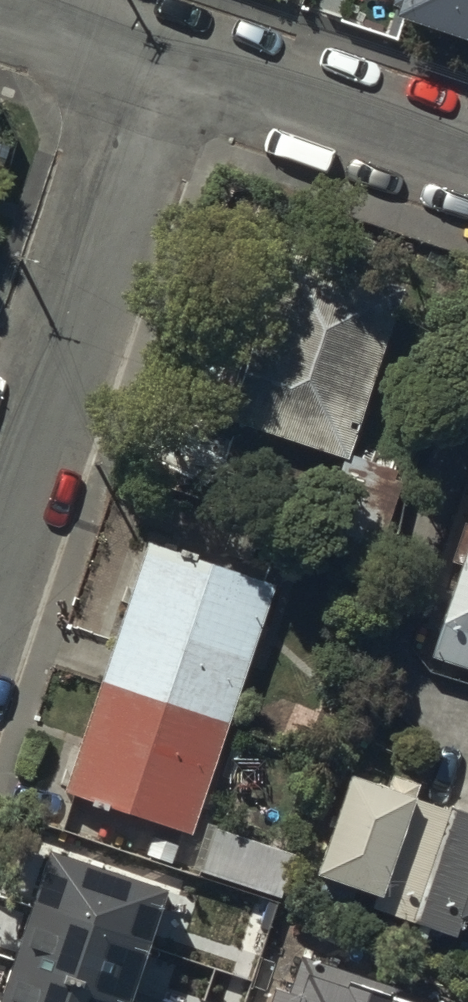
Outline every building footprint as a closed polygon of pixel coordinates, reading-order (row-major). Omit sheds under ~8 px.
[(402,14),(467,36),(467,0),(407,0),(402,14)] [(285,227),(224,408),(342,448),(403,267),(285,227)] [(412,644),(428,669),(467,682),(467,481),(412,644)] [(149,515),(57,783),(186,823),(277,559),(149,515)] [(344,748),(311,857),(375,877),(370,896),(450,921),(455,902),(467,906),(467,800),(414,784),(418,771),(344,748)] [(169,891),(52,853),(3,1001),(133,1001),(169,891)] [(296,945),(287,973),(270,967),(259,1001),(467,1001),(425,987),(428,980),(342,952),(339,960),(296,945)]
